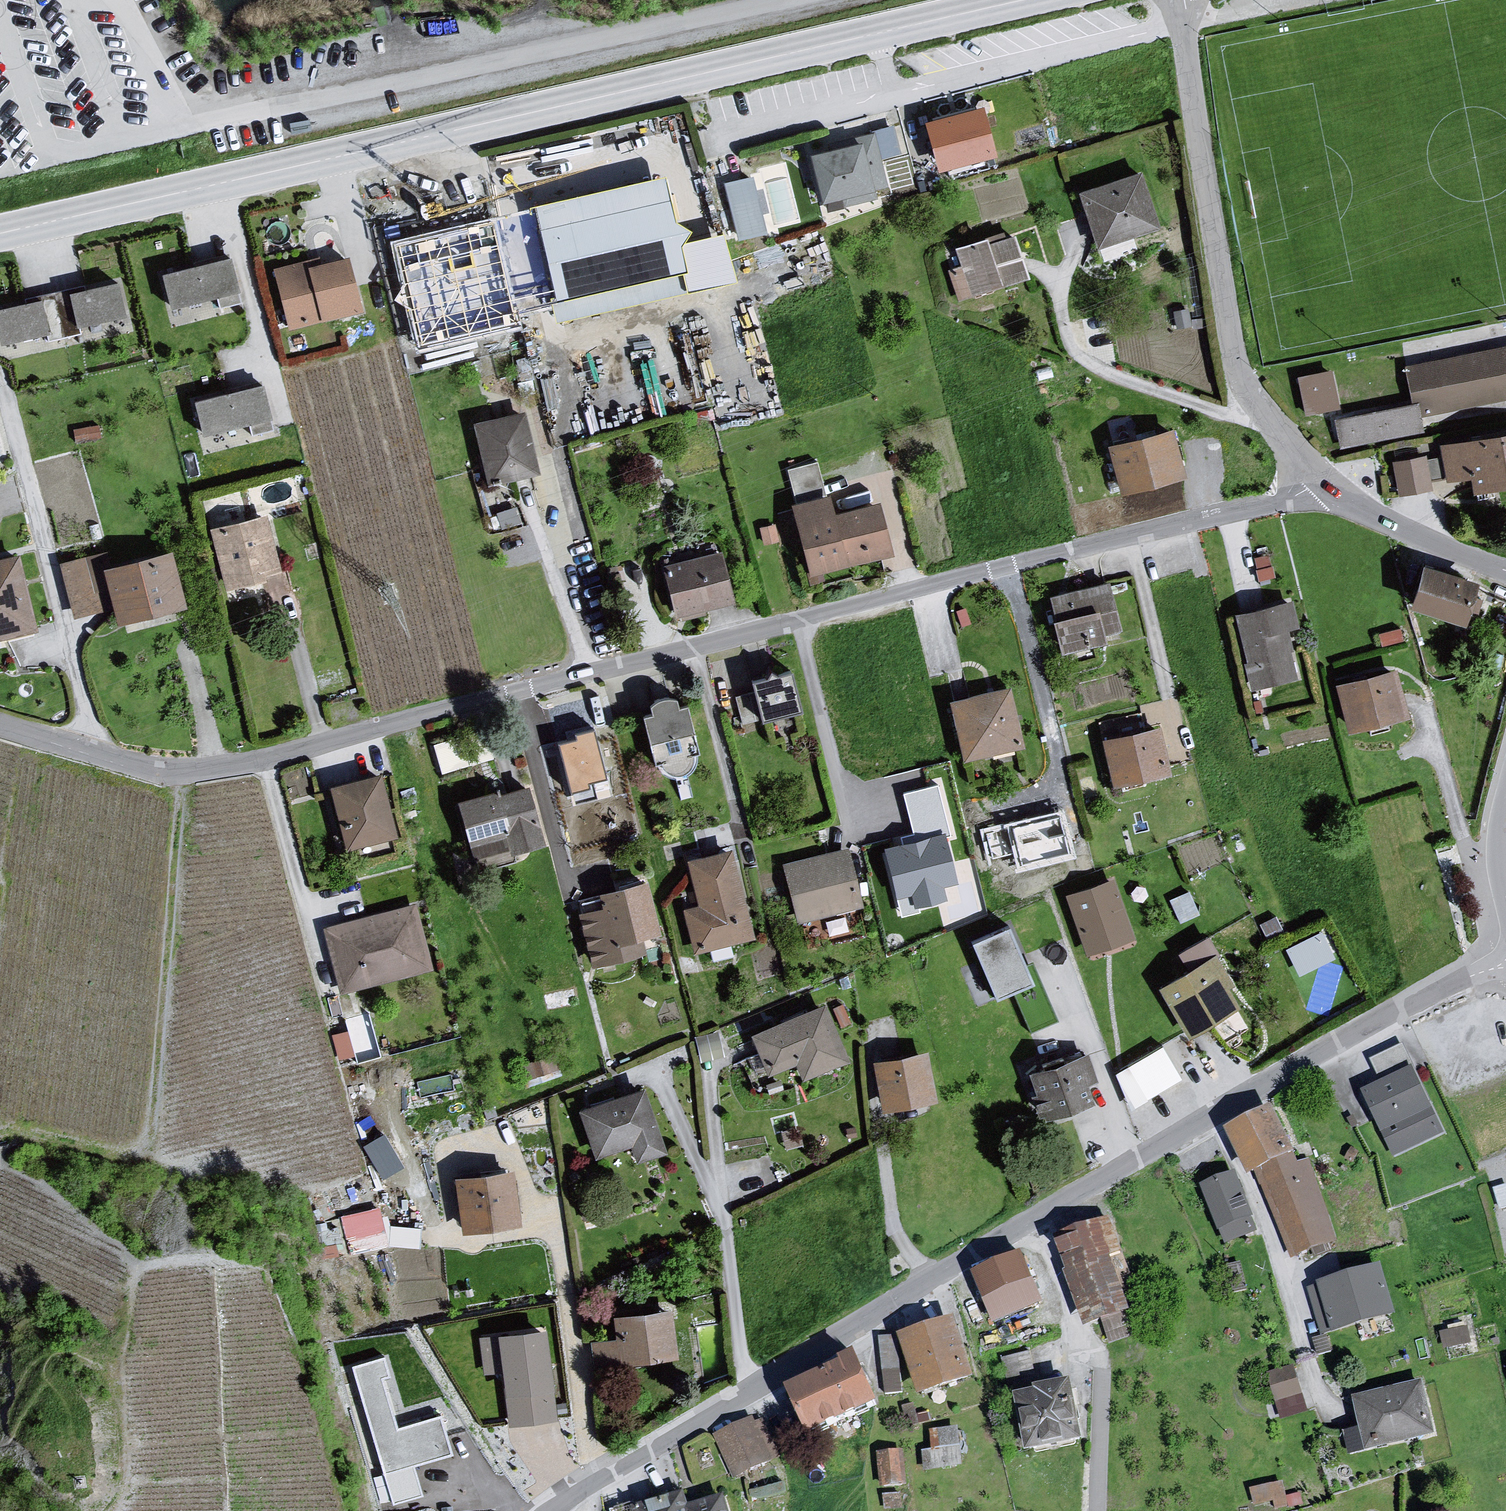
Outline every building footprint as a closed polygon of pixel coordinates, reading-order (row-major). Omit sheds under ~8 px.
[(976,107),(915,122),(932,175),(990,158),(979,115),(976,107)] [(873,136),(801,154),(817,201),(834,194),(840,212),(877,201),(875,189),(884,189),(873,136)] [(724,177),(737,235),(767,229),(754,171),(724,177)] [(1137,173),(1072,194),(1090,250),(1159,230),(1137,173)] [(661,180),(521,207),(530,255),(521,267),(537,279),(544,303),(681,268),(675,245),(682,230),(669,224),(661,180)] [(491,225),(396,247),(420,345),(515,323),(491,225)] [(1001,236),(945,251),(947,269),(942,271),(951,303),(1022,279),(1001,236)] [(300,262),(267,271),(283,334),(358,314),(343,258),(304,267),(300,262)] [(230,264),(154,276),(165,314),(212,301),(216,315),(240,305),(230,264)] [(0,312),(0,350),(18,347),(19,354),(82,340),(77,329),(124,318),(117,287),(0,312)] [(1406,367),(1413,405),(1417,405),(1418,413),(1505,396),(1505,348),(1406,367)] [(1330,369),(1297,376),(1306,414),(1338,407),(1330,369)] [(257,387),(185,404),(195,439),(243,426),(250,441),(273,434),(257,387)] [(1413,405),(1337,419),(1341,443),(1421,429),(1418,413),(1417,405),(1413,405)] [(516,414),(467,424),(477,480),(493,476),(496,482),(530,473),(516,414)] [(1165,430),(1100,446),(1116,494),(1178,480),(1165,430)] [(1440,442),(1446,480),(1471,476),(1473,489),(1505,483),(1505,431),(1440,442)] [(1427,454),(1394,460),(1399,493),(1432,487),(1427,454)] [(816,464),(782,473),(791,504),(786,504),(802,575),(884,558),(869,504),(827,514),(816,464)] [(261,516),(205,530),(221,590),(276,576),(261,516)] [(164,552),(94,565),(110,626),(180,609),(164,552)] [(0,562),(0,639),(34,632),(17,558),(0,562)] [(717,558),(659,568),(670,616),(727,606),(717,558)] [(1418,561),(1402,603),(1461,625),(1472,583),(1418,561)] [(1100,585),(1043,597),(1050,619),(1043,621),(1054,657),(1099,647),(1101,641),(1119,638),(1100,585)] [(1288,602),(1228,614),(1248,689),(1293,679),(1284,634),(1297,632),(1288,602)] [(764,675),(751,678),(761,717),(800,707),(790,668),(775,672),(768,668),(764,675)] [(1390,670),(1329,684),(1343,733),(1402,720),(1390,670)] [(1005,687),(942,701),(956,761),(1018,747),(1005,687)] [(644,711),(632,713),(647,754),(650,766),(655,764),(658,773),(668,777),(686,775),(693,767),(698,758),(681,703),(670,706),(668,696),(656,695),(647,699),(641,703),(644,711)] [(1151,730),(1097,743),(1107,787),(1162,776),(1151,730)] [(375,773),(321,786),(340,853),(391,841),(375,773)] [(520,787),(448,803),(464,858),(504,846),(507,856),(539,847),(520,787)] [(1062,814),(983,832),(989,858),(1015,852),(1019,869),(1072,857),(1062,814)] [(946,839),(887,854),(899,900),(912,896),(915,908),(945,901),(942,887),(957,883),(946,839)] [(845,851),(777,865),(792,927),(859,910),(845,851)] [(729,853),(681,863),(691,907),(676,911),(688,960),(750,945),(729,853)] [(1114,883),(1060,898),(1082,957),(1134,944),(1114,883)] [(644,885),(592,892),(591,910),(574,914),(587,968),(642,958),(638,946),(643,939),(656,937),(644,885)] [(412,906),(319,931),(338,998),(432,975),(412,906)] [(1007,921),(959,941),(986,1005),(1034,991),(1007,921)] [(1322,925),(1284,943),(1297,970),(1335,952),(1322,925)] [(1209,956),(1152,989),(1181,1040),(1235,1009),(1209,956)] [(820,1006),(744,1036),(767,1079),(791,1069),(799,1084),(843,1064),(820,1006)] [(346,1027),(333,1030),(338,1054),(351,1052),(346,1027)] [(1163,1048),(1116,1074),(1134,1106),(1180,1079),(1163,1048)] [(923,1053),(867,1064),(877,1111),(933,1102),(923,1053)] [(1082,1055),(1020,1074),(1037,1115),(1083,1104),(1075,1086),(1092,1082),(1082,1055)] [(1407,1070),(1354,1095),(1391,1161),(1441,1138),(1407,1070)] [(634,1092),(572,1111),(589,1161),(626,1148),(632,1162),(658,1152),(634,1092)] [(1272,1109),(1229,1129),(1250,1173),(1258,1169),(1293,1256),(1334,1240),(1306,1162),(1297,1165),(1272,1109)] [(380,1173),(403,1162),(386,1129),(364,1140),(380,1173)] [(506,1174),(448,1178),(457,1233),(516,1228),(506,1174)] [(1235,1174),(1201,1188),(1225,1245),(1259,1231),(1235,1174)] [(1494,1188),(1500,1210),(1505,1208),(1505,1185),(1494,1188)] [(378,1211),(339,1220),(350,1254),(389,1250),(378,1211)] [(1110,1220),(1058,1237),(1088,1325),(1129,1310),(1117,1276),(1129,1272),(1110,1220)] [(1021,1252),(973,1273),(995,1322),(1042,1302),(1021,1252)] [(1395,1316),(1378,1264),(1311,1285),(1327,1338),(1395,1316)] [(669,1314),(608,1316),(611,1341),(588,1345),(595,1371),(672,1364),(669,1314)] [(947,1324),(891,1339),(913,1398),(969,1381),(947,1324)] [(538,1333),(474,1339),(480,1378),(493,1377),(496,1399),(502,1398),(505,1430),(555,1425),(550,1391),(544,1391),(538,1333)] [(848,1357),(776,1390),(796,1439),(875,1408),(848,1357)] [(382,1361),(351,1368),(383,1478),(449,1458),(436,1423),(394,1432),(379,1380),(386,1379),(382,1361)] [(1281,1414),(1308,1408),(1296,1361),(1270,1368),(1281,1414)] [(1072,1382),(1017,1394),(1029,1451),(1084,1439),(1072,1382)] [(1422,1383),(1356,1399),(1367,1449),(1434,1434),(1422,1383)] [(755,1421),(711,1440),(729,1480),(773,1461),(755,1421)] [(927,1425),(928,1464),(963,1463),(962,1424),(927,1425)] [(899,1445),(877,1450),(885,1484),(907,1479),(899,1445)] [(1288,1479),(1252,1482),(1255,1510),(1291,1506),(1288,1479)] [(625,1510),(682,1510),(680,1496),(625,1510)] [(683,1510),(724,1510),(720,1500),(683,1510)]
